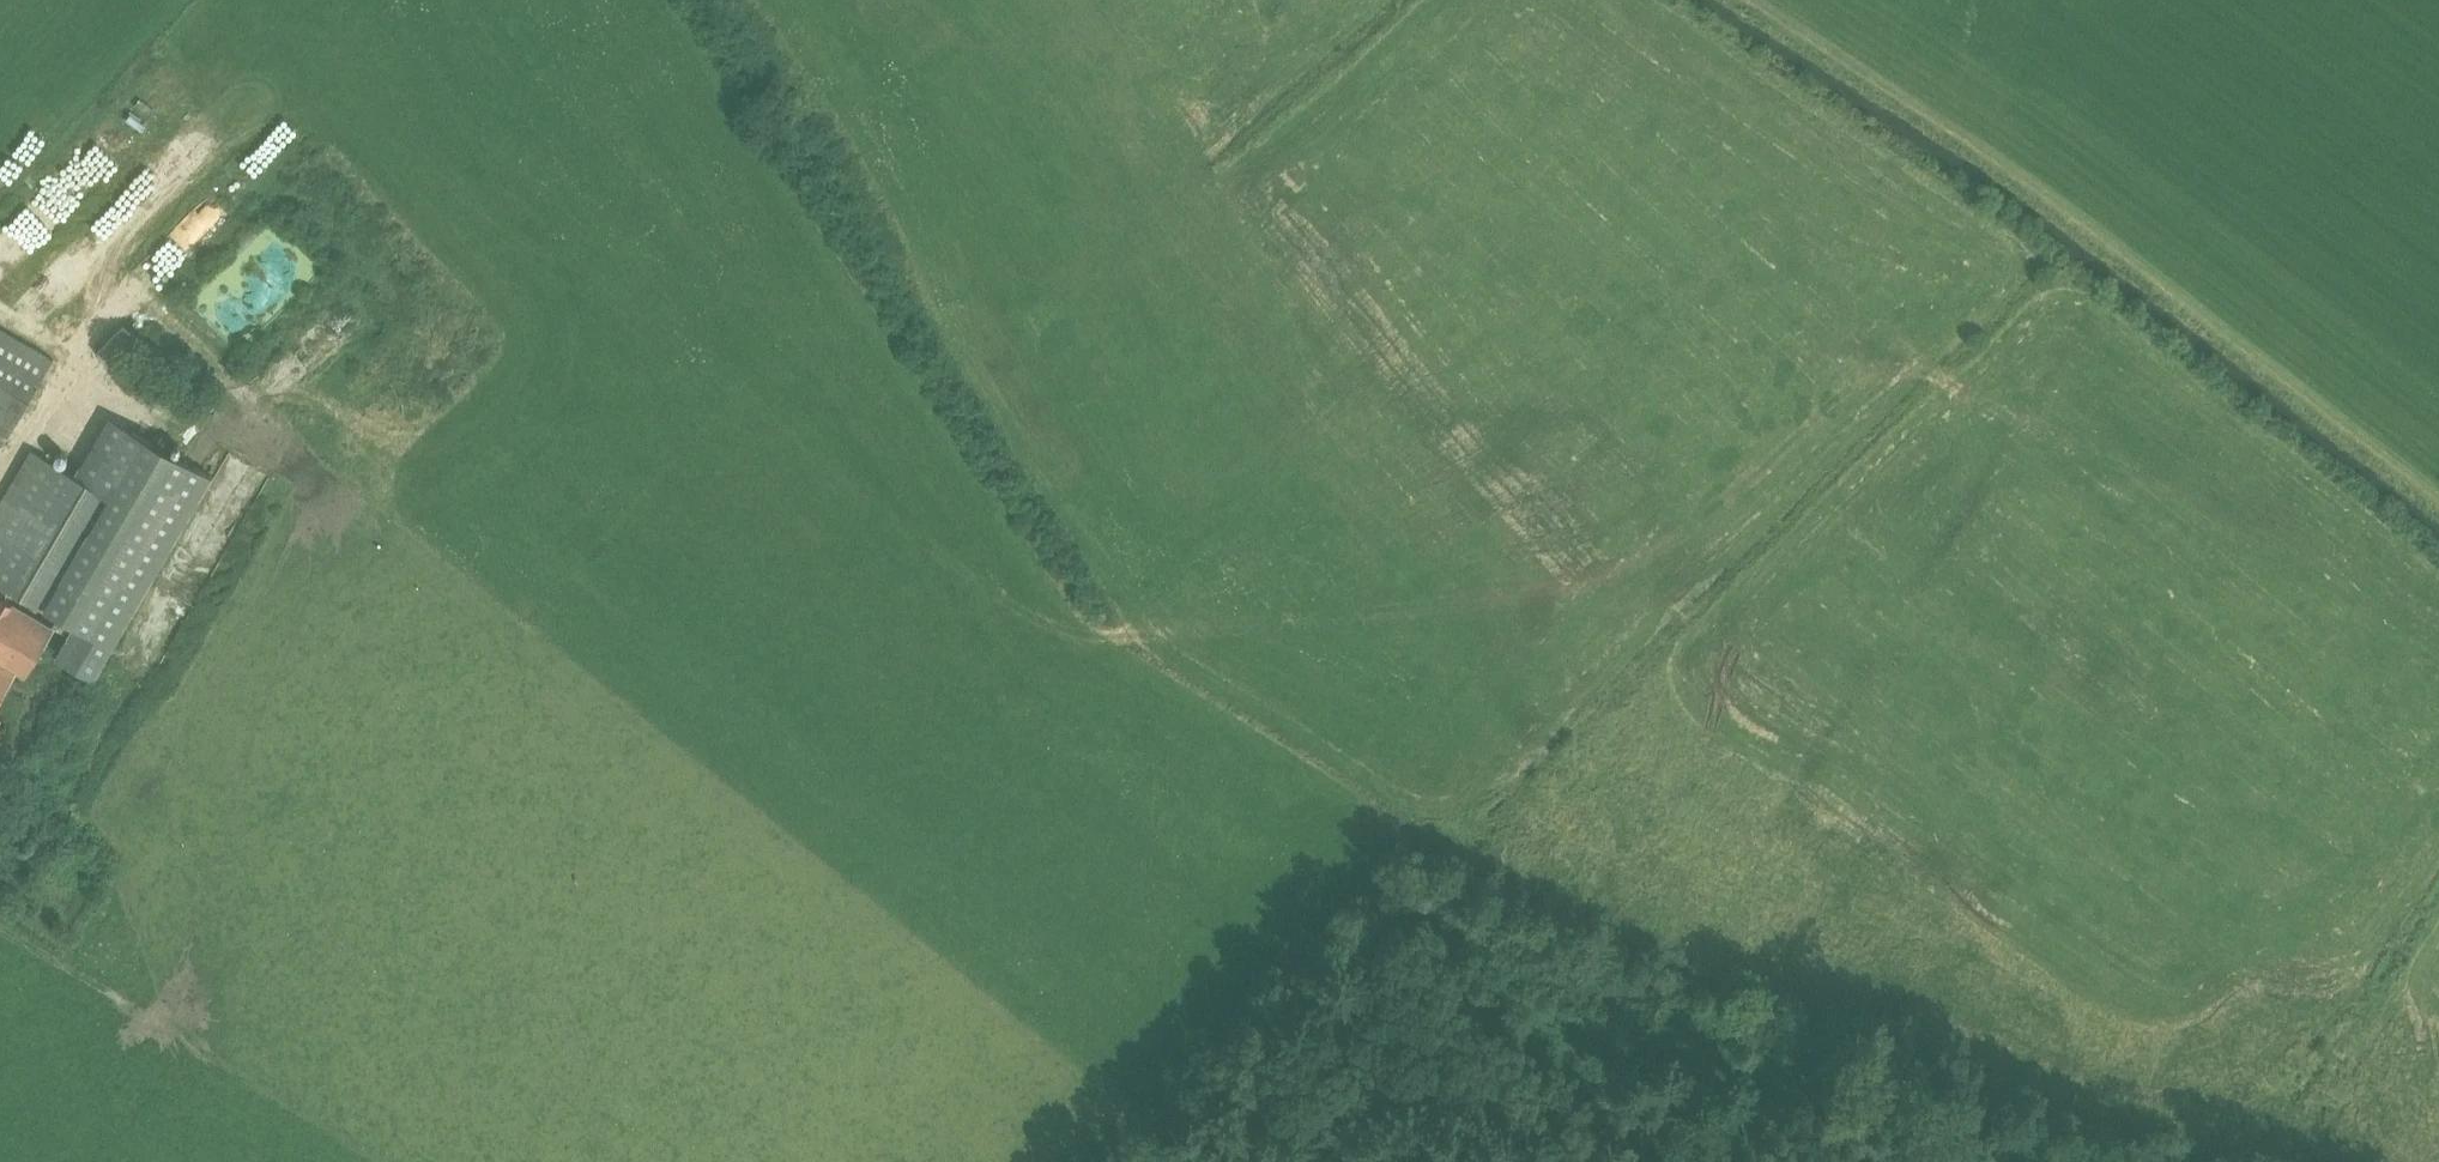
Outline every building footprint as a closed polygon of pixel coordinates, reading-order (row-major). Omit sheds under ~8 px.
[(210,309),(257,327),(275,281),(295,289),(304,265),(273,253),(272,256),(251,248),(242,273),(226,267),(210,309)] [(1,445),(40,376),(41,375),(51,358),(0,327),(0,444),(1,445)] [(111,417),(76,476),(31,450),(0,503),(0,579),(76,623),(57,657),(94,679),(212,476),(111,417)] [(16,666),(25,671),(52,624),(0,593),(0,692),(16,666)]
